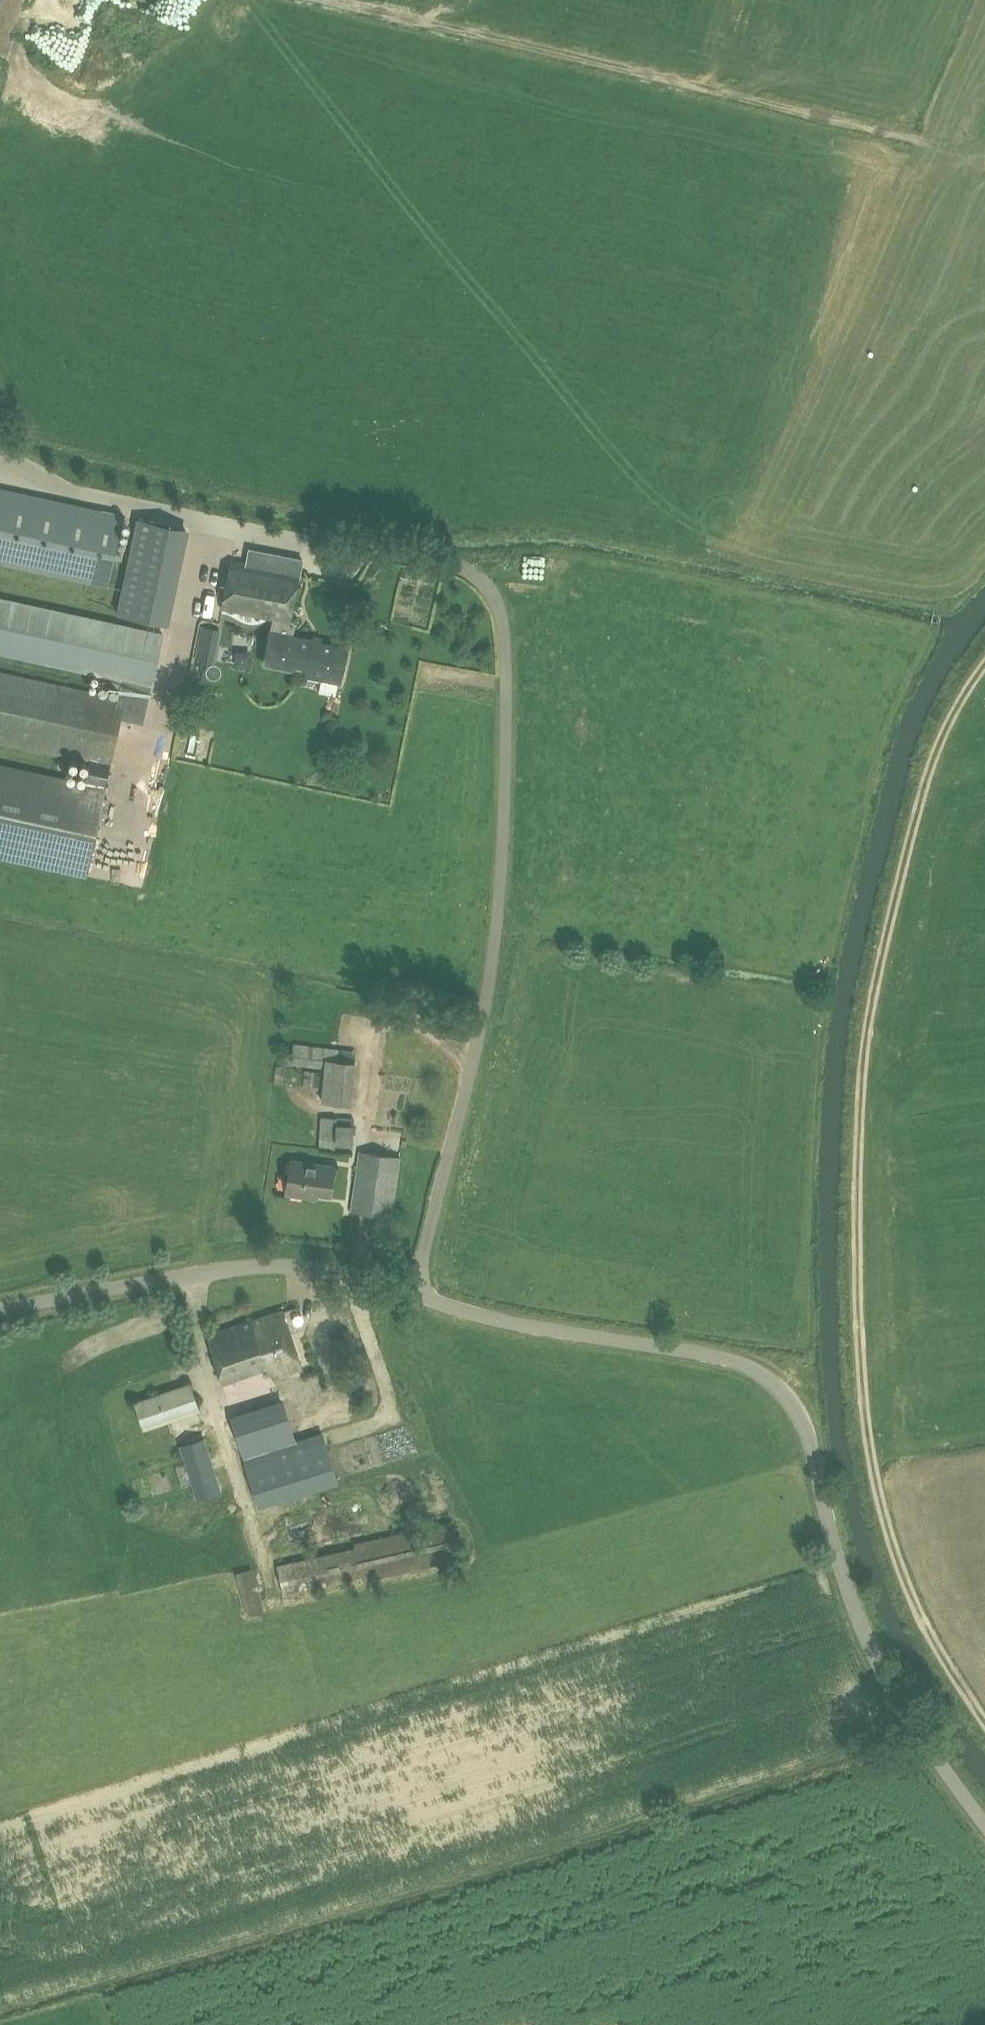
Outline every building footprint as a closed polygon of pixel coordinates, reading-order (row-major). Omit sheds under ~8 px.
[(107,586),(124,514),(0,487),(0,563),(107,586)] [(183,529),(136,518),(116,605),(163,615),(183,529)] [(286,635),(288,622),(290,622),(300,573),(299,573),(302,558),(283,555),(280,570),(232,560),(222,608),(273,619),(265,662),(290,667),(293,651),(309,654),(311,640),(286,635)] [(164,633),(0,597),(0,653),(153,687),(164,633)] [(306,670),(348,679),(354,649),(311,640),(309,654),(293,651),(290,667),(306,670)] [(196,657),(212,661),(214,649),(198,646),(196,657)] [(90,763),(86,784),(0,765),(0,854),(86,874),(125,698),(0,671),(0,743),(90,763)] [(214,747),(215,726),(194,726),(194,746),(214,747)] [(324,1069),(327,1047),(294,1043),(291,1065),(324,1069)] [(324,1069),(321,1100),(352,1104),(357,1061),(356,1061),(357,1051),(327,1047),(324,1069)] [(284,1066),(275,1065),(274,1083),(282,1084),(284,1066)] [(318,1089),(320,1071),(305,1069),(303,1087),(318,1089)] [(354,1117),(320,1116),(319,1150),(353,1151),(354,1117)] [(401,1156),(358,1151),(350,1210),(393,1216),(401,1156)] [(330,1193),(333,1165),(292,1160),(287,1193),(313,1197),(313,1191),(330,1193)] [(269,1368),(273,1376),(302,1366),(282,1311),(207,1335),(222,1385),(269,1368)] [(198,1409),(190,1384),(135,1402),(144,1427),(198,1409)] [(293,1441),(281,1403),(232,1419),(258,1502),(335,1478),(320,1432),(293,1441)] [(180,1445),(194,1490),(197,1498),(214,1493),(220,1491),(203,1438),(180,1445)] [(461,1560),(452,1522),(353,1543),(355,1547),(278,1564),(284,1595),(461,1560)]
